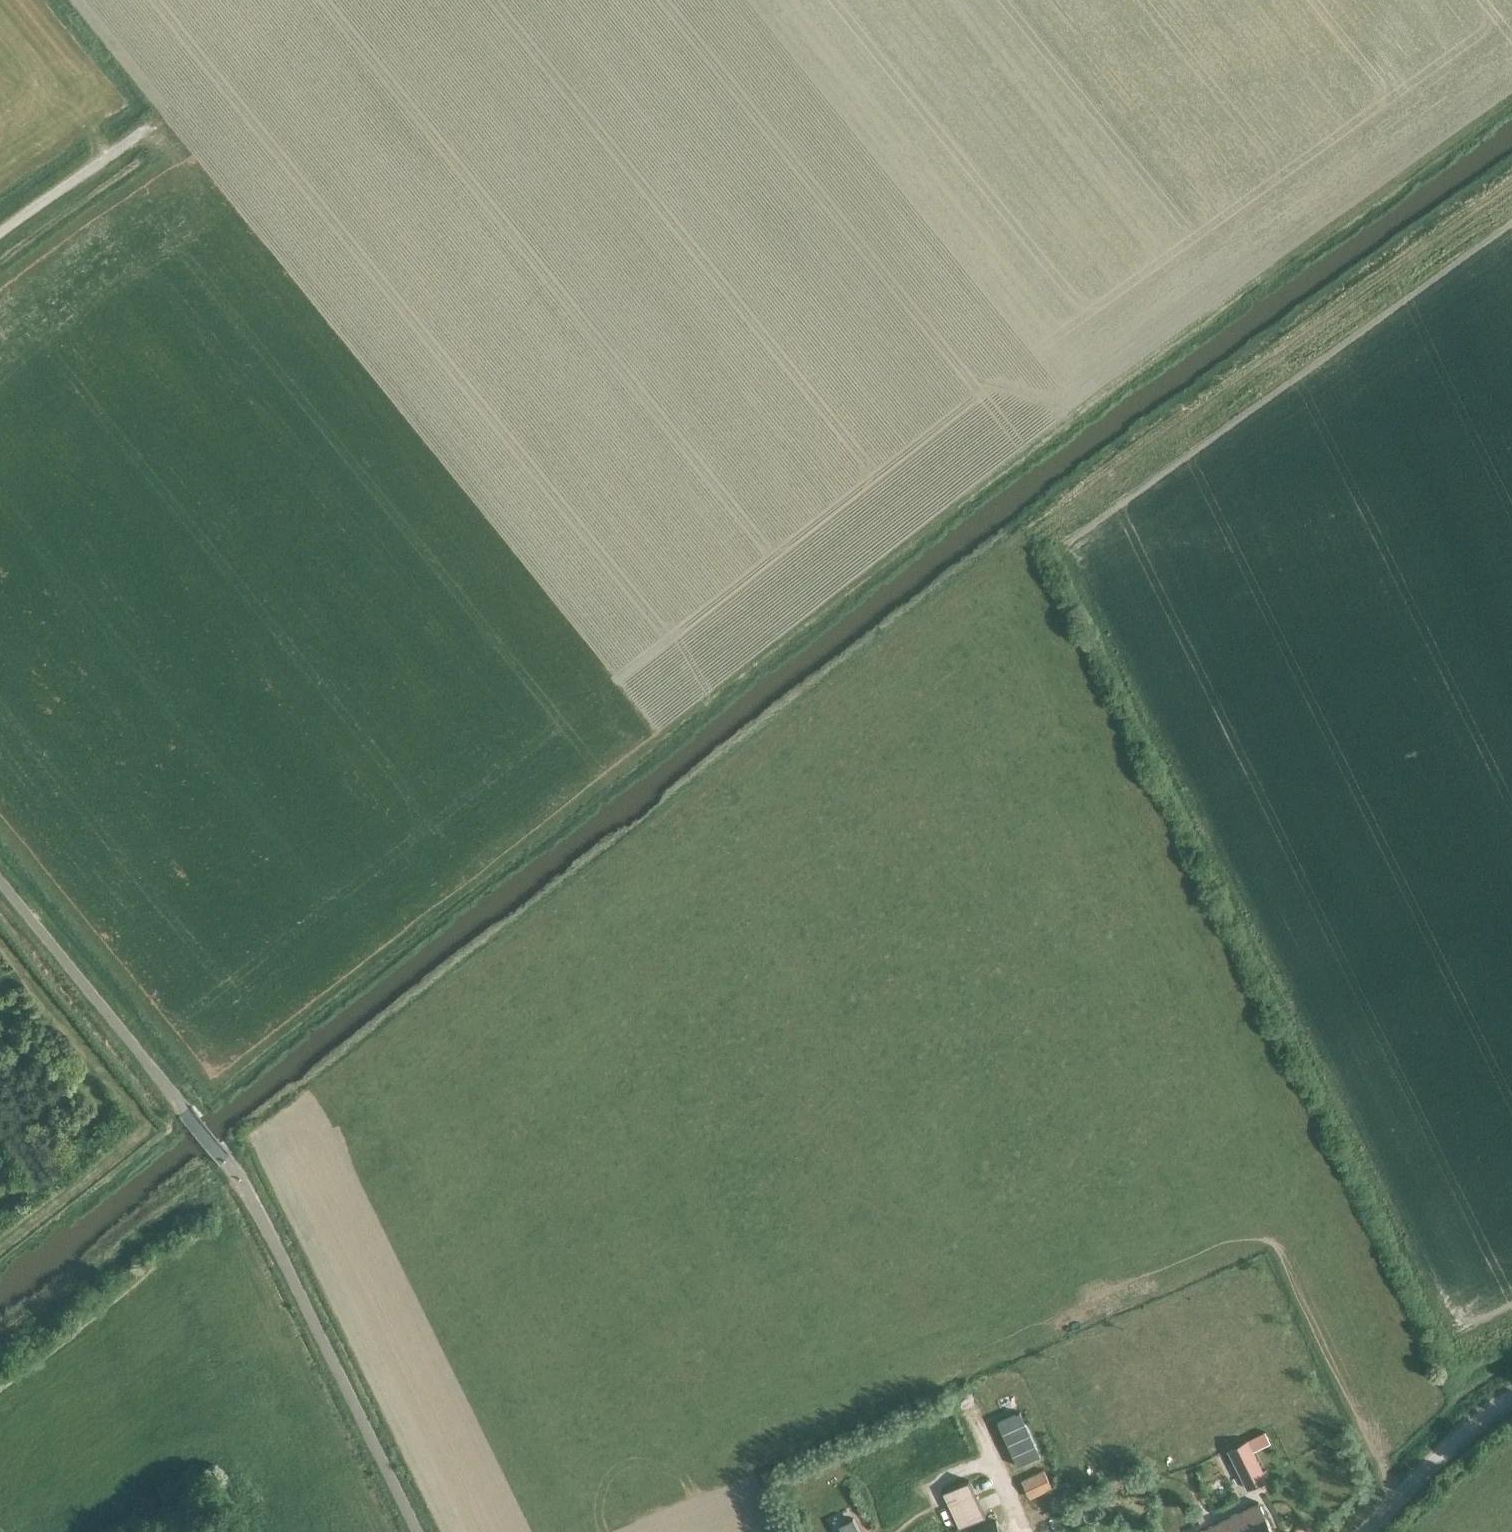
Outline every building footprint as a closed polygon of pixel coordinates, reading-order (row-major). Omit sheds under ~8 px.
[(998,1422),(1018,1465),(1040,1455),(1020,1411),(998,1422)] [(1248,1489),(1267,1480),(1248,1441),(1229,1451),(1248,1489)] [(1023,1481),(1030,1494),(1051,1483),(1045,1471),(1023,1481)] [(944,1491),(961,1526),(986,1515),(969,1479),(944,1491)] [(1259,1502),(1197,1531),(1274,1531),(1259,1502)] [(854,1518),(839,1525),(843,1531),(861,1531),(854,1518)] [(998,1521),(975,1531),(1003,1531),(998,1521)]
